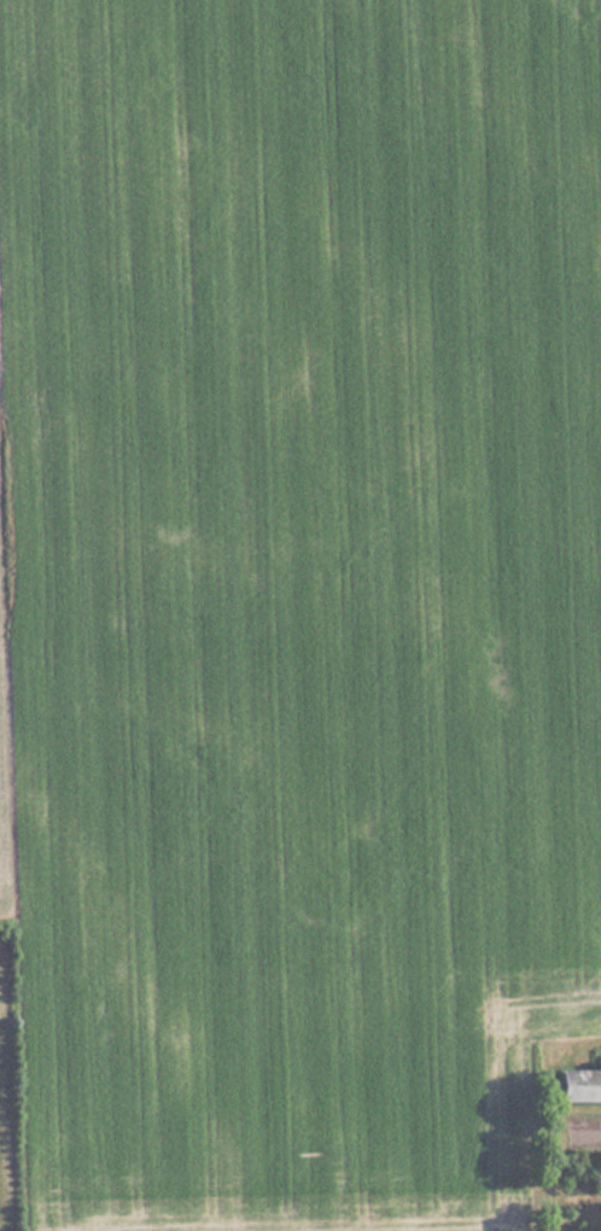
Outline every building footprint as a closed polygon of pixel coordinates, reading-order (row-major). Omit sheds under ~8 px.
[(600,1100),(600,1068),(546,1067),(546,1099),(600,1100)]
